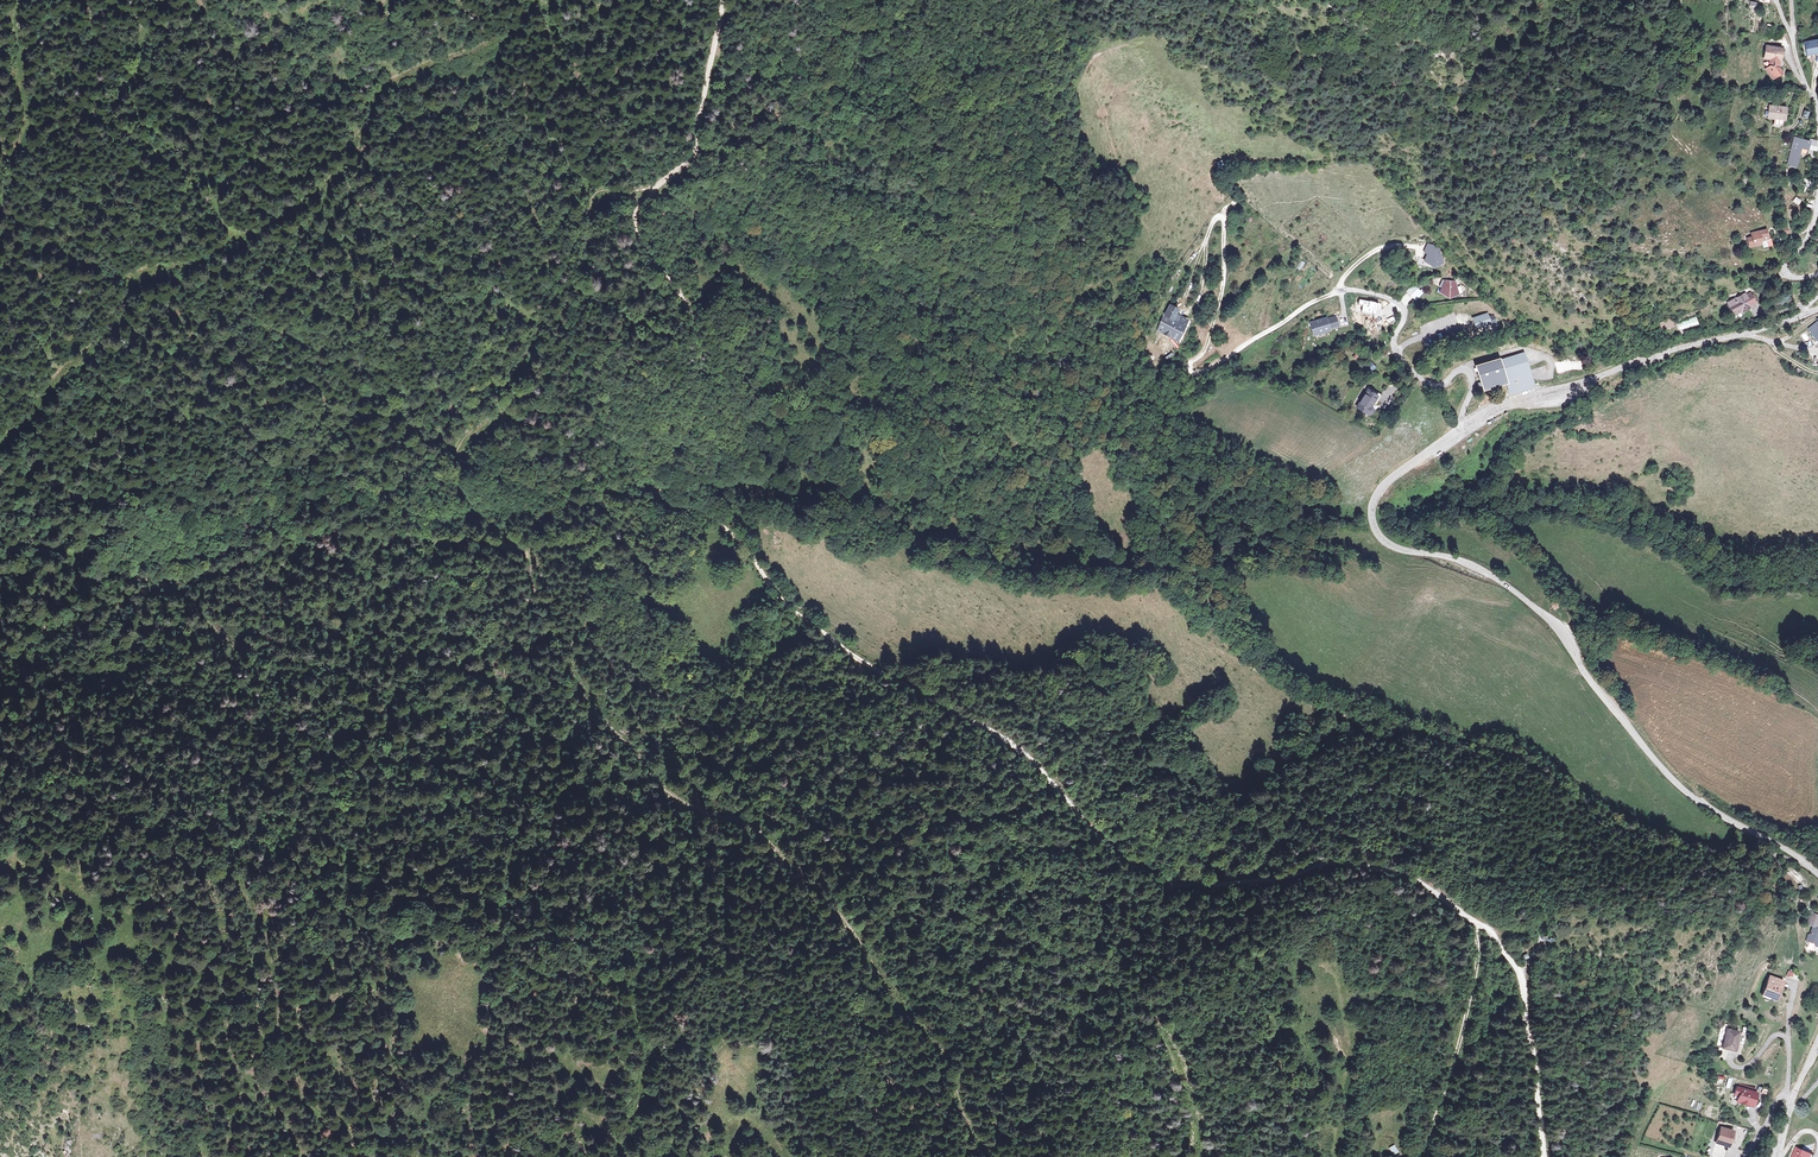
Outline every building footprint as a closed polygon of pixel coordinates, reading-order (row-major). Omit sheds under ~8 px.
[(1773,48),(1770,59),(1776,61),(1784,63),(1787,51),(1773,48)] [(1784,63),(1776,61),(1775,68),(1771,70),(1777,80),(1786,74),(1783,70),(1784,63)] [(1771,122),(1771,123),(1777,124),(1786,125),(1788,113),(1772,111),(1772,113),(1771,122)] [(1813,148),(1799,144),(1791,169),(1798,171),(1804,156),(1810,158),(1813,148)] [(1813,148),(1810,158),(1817,160),(1817,150),(1813,148)] [(1793,202),(1800,206),(1802,200),(1796,197),(1793,202)] [(1766,247),(1766,251),(1776,248),(1774,241),(1773,242),(1770,233),(1756,237),(1757,243),(1752,244),(1754,250),(1766,247)] [(1436,264),(1446,260),(1443,250),(1443,249),(1438,246),(1432,245),(1428,253),(1431,254),(1428,261),(1436,264)] [(1300,260),(1296,268),(1300,271),(1305,263),(1300,260)] [(1458,282),(1449,281),(1444,292),(1447,292),(1446,294),(1452,296),(1466,292),(1464,285),(1460,286),(1458,282)] [(1419,287),(1418,285),(1412,292),(1417,298),(1424,292),(1423,291),(1419,287)] [(1425,291),(1424,292),(1417,298),(1419,299),(1426,292),(1425,291)] [(1732,302),(1736,311),(1743,308),(1747,310),(1749,309),(1748,306),(1752,304),(1753,304),(1760,301),(1759,299),(1763,298),(1759,292),(1757,293),(1756,291),(1752,292),(1751,291),(1748,292),(1741,295),(1731,299),(1732,302)] [(1172,305),(1166,318),(1161,330),(1179,339),(1187,323),(1176,317),(1179,310),(1172,305)] [(1487,313),(1473,318),(1476,327),(1490,322),(1487,313)] [(1677,322),(1680,331),(1700,325),(1697,316),(1677,322)] [(1329,319),(1313,323),(1315,333),(1325,331),(1326,333),(1332,331),(1332,329),(1341,327),(1338,318),(1329,321),(1329,319)] [(1663,331),(1675,327),(1672,318),(1660,323),(1663,331)] [(1816,324),(1808,329),(1817,344),(1817,326),(1816,324)] [(1501,356),(1477,363),(1484,386),(1507,379),(1511,391),(1521,388),(1534,384),(1532,376),(1525,378),(1523,372),(1526,371),(1524,365),(1526,364),(1524,359),(1527,358),(1524,350),(1501,357),(1501,356)] [(1164,358),(1168,362),(1175,357),(1171,352),(1164,358)] [(1370,360),(1363,365),(1369,373),(1376,367),(1370,360)] [(1532,376),(1530,369),(1526,371),(1523,372),(1525,378),(1532,376)] [(1370,387),(1359,405),(1368,411),(1365,416),(1373,415),(1374,414),(1376,413),(1377,412),(1378,410),(1378,408),(1378,407),(1378,404),(1378,401),(1379,399),(1377,397),(1379,393),(1382,394),(1383,391),(1370,383),(1368,385),(1370,387)] [(1056,533),(1063,518),(1047,511),(1040,526),(1056,533)] [(1809,911),(1806,923),(1812,925),(1809,933),(1807,933),(1806,939),(1816,941),(1815,944),(1817,945),(1817,937),(1816,936),(1817,931),(1817,922),(1817,917),(1817,914),(1809,911)] [(1778,979),(1770,997),(1775,1000),(1776,999),(1783,1002),(1790,984),(1778,979)] [(1729,1024),(1723,1048),(1741,1052),(1745,1032),(1734,1030),(1735,1026),(1729,1024)] [(1744,1103),(1758,1108),(1761,1098),(1759,1098),(1760,1095),(1753,1092),(1748,1091),(1746,1097),(1744,1103)] [(1719,1126),(1714,1141),(1727,1145),(1731,1129),(1719,1126)] [(1390,1150),(1394,1155),(1398,1152),(1395,1147),(1396,1146),(1397,1145),(1397,1143),(1396,1141),(1396,1140),(1395,1139),(1394,1138),(1393,1137),(1391,1136),(1389,1136),(1387,1136),(1386,1137),(1384,1138),(1383,1139),(1382,1141),(1382,1142),(1382,1144),(1382,1145),(1383,1147),(1384,1148),(1386,1149),(1388,1150),(1390,1150)] [(1798,1146),(1793,1156),(1811,1156),(1813,1153),(1798,1146)]
